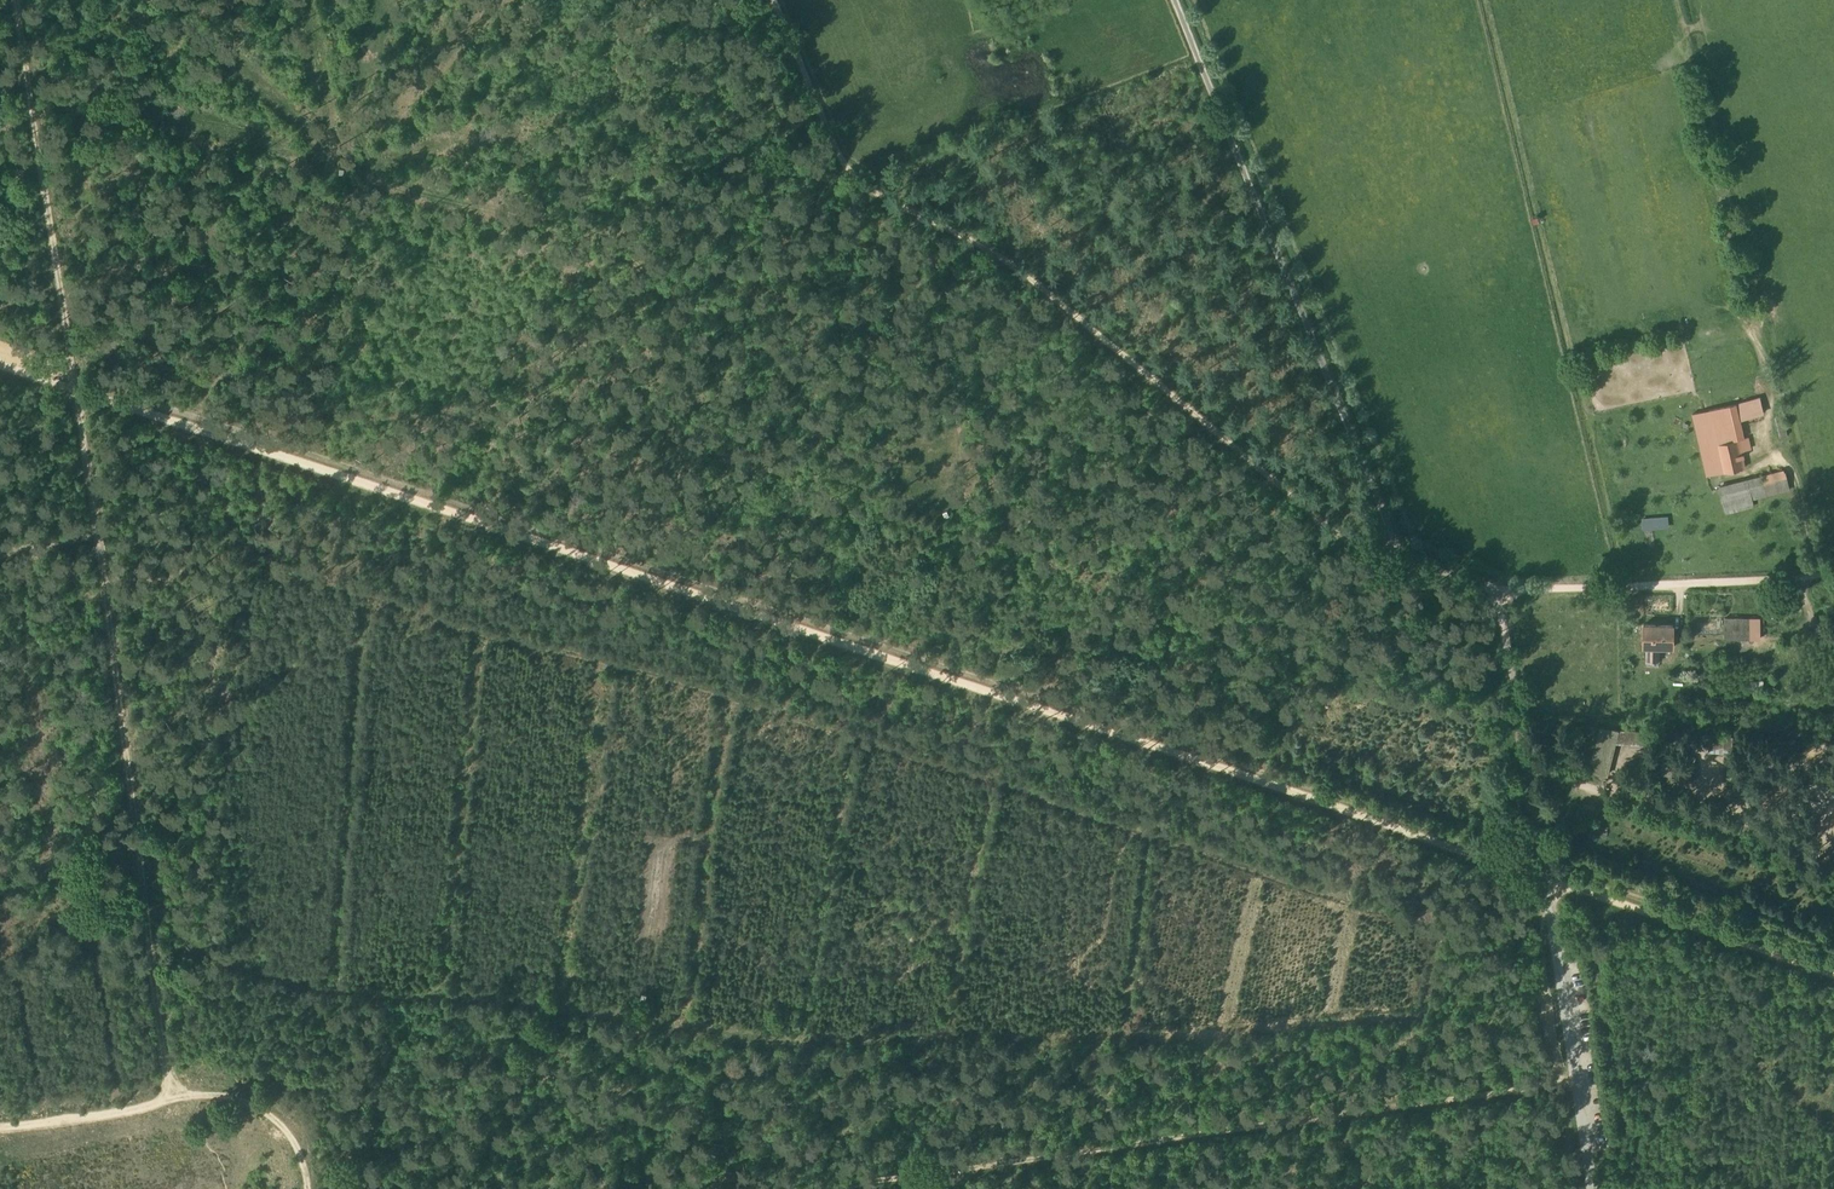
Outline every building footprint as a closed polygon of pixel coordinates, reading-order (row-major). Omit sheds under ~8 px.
[(1759,397),(1735,403),(1738,413),(1740,418),(1763,411),(1759,397)] [(1708,409),(1711,419),(1738,413),(1735,403),(1708,409)] [(1707,474),(1722,471),(1715,442),(1716,442),(1711,419),(1708,409),(1692,412),(1707,474)] [(1711,419),(1716,442),(1737,438),(1743,437),(1740,418),(1738,413),(1711,419)] [(1743,437),(1737,438),(1740,450),(1749,447),(1747,436),(1743,437)] [(1743,466),(1740,450),(1737,438),(1716,442),(1715,442),(1722,471),(1743,466)] [(1719,487),(1725,511),(1753,504),(1751,497),(1789,487),(1784,470),(1719,487)] [(1642,517),(1643,527),(1667,525),(1666,516),(1642,517)] [(1724,636),(1759,637),(1759,617),(1724,616),(1724,636)] [(1657,645),(1671,645),(1672,624),(1660,623),(1660,624),(1654,623),(1643,623),(1643,625),(1642,644),(1647,644),(1657,645)] [(1646,660),(1657,660),(1657,652),(1657,645),(1647,644),(1647,652),(1646,652),(1646,660)] [(1752,687),(1763,686),(1763,677),(1751,677),(1752,687)] [(1639,755),(1642,728),(1598,723),(1593,769),(1613,772),(1615,753),(1639,755)] [(1733,749),(1733,732),(1699,731),(1698,748),(1733,749)] [(1741,781),(1735,790),(1746,797),(1752,787),(1741,781)]
